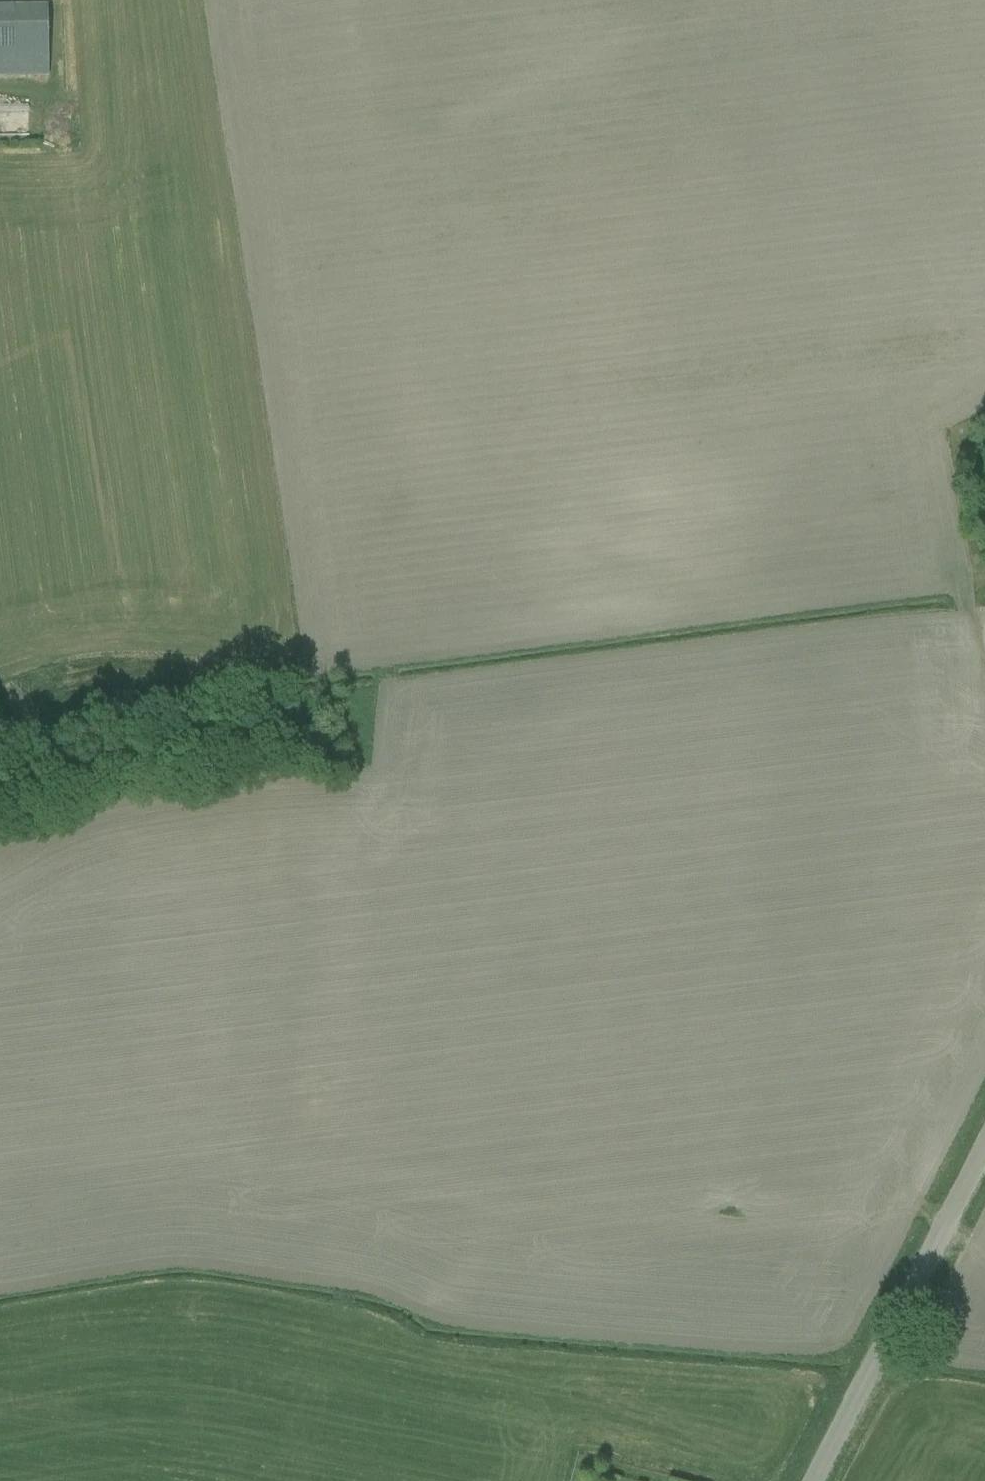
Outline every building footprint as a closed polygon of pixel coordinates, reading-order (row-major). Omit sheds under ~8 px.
[(0,6),(0,76),(49,76),(48,5),(0,6)]
